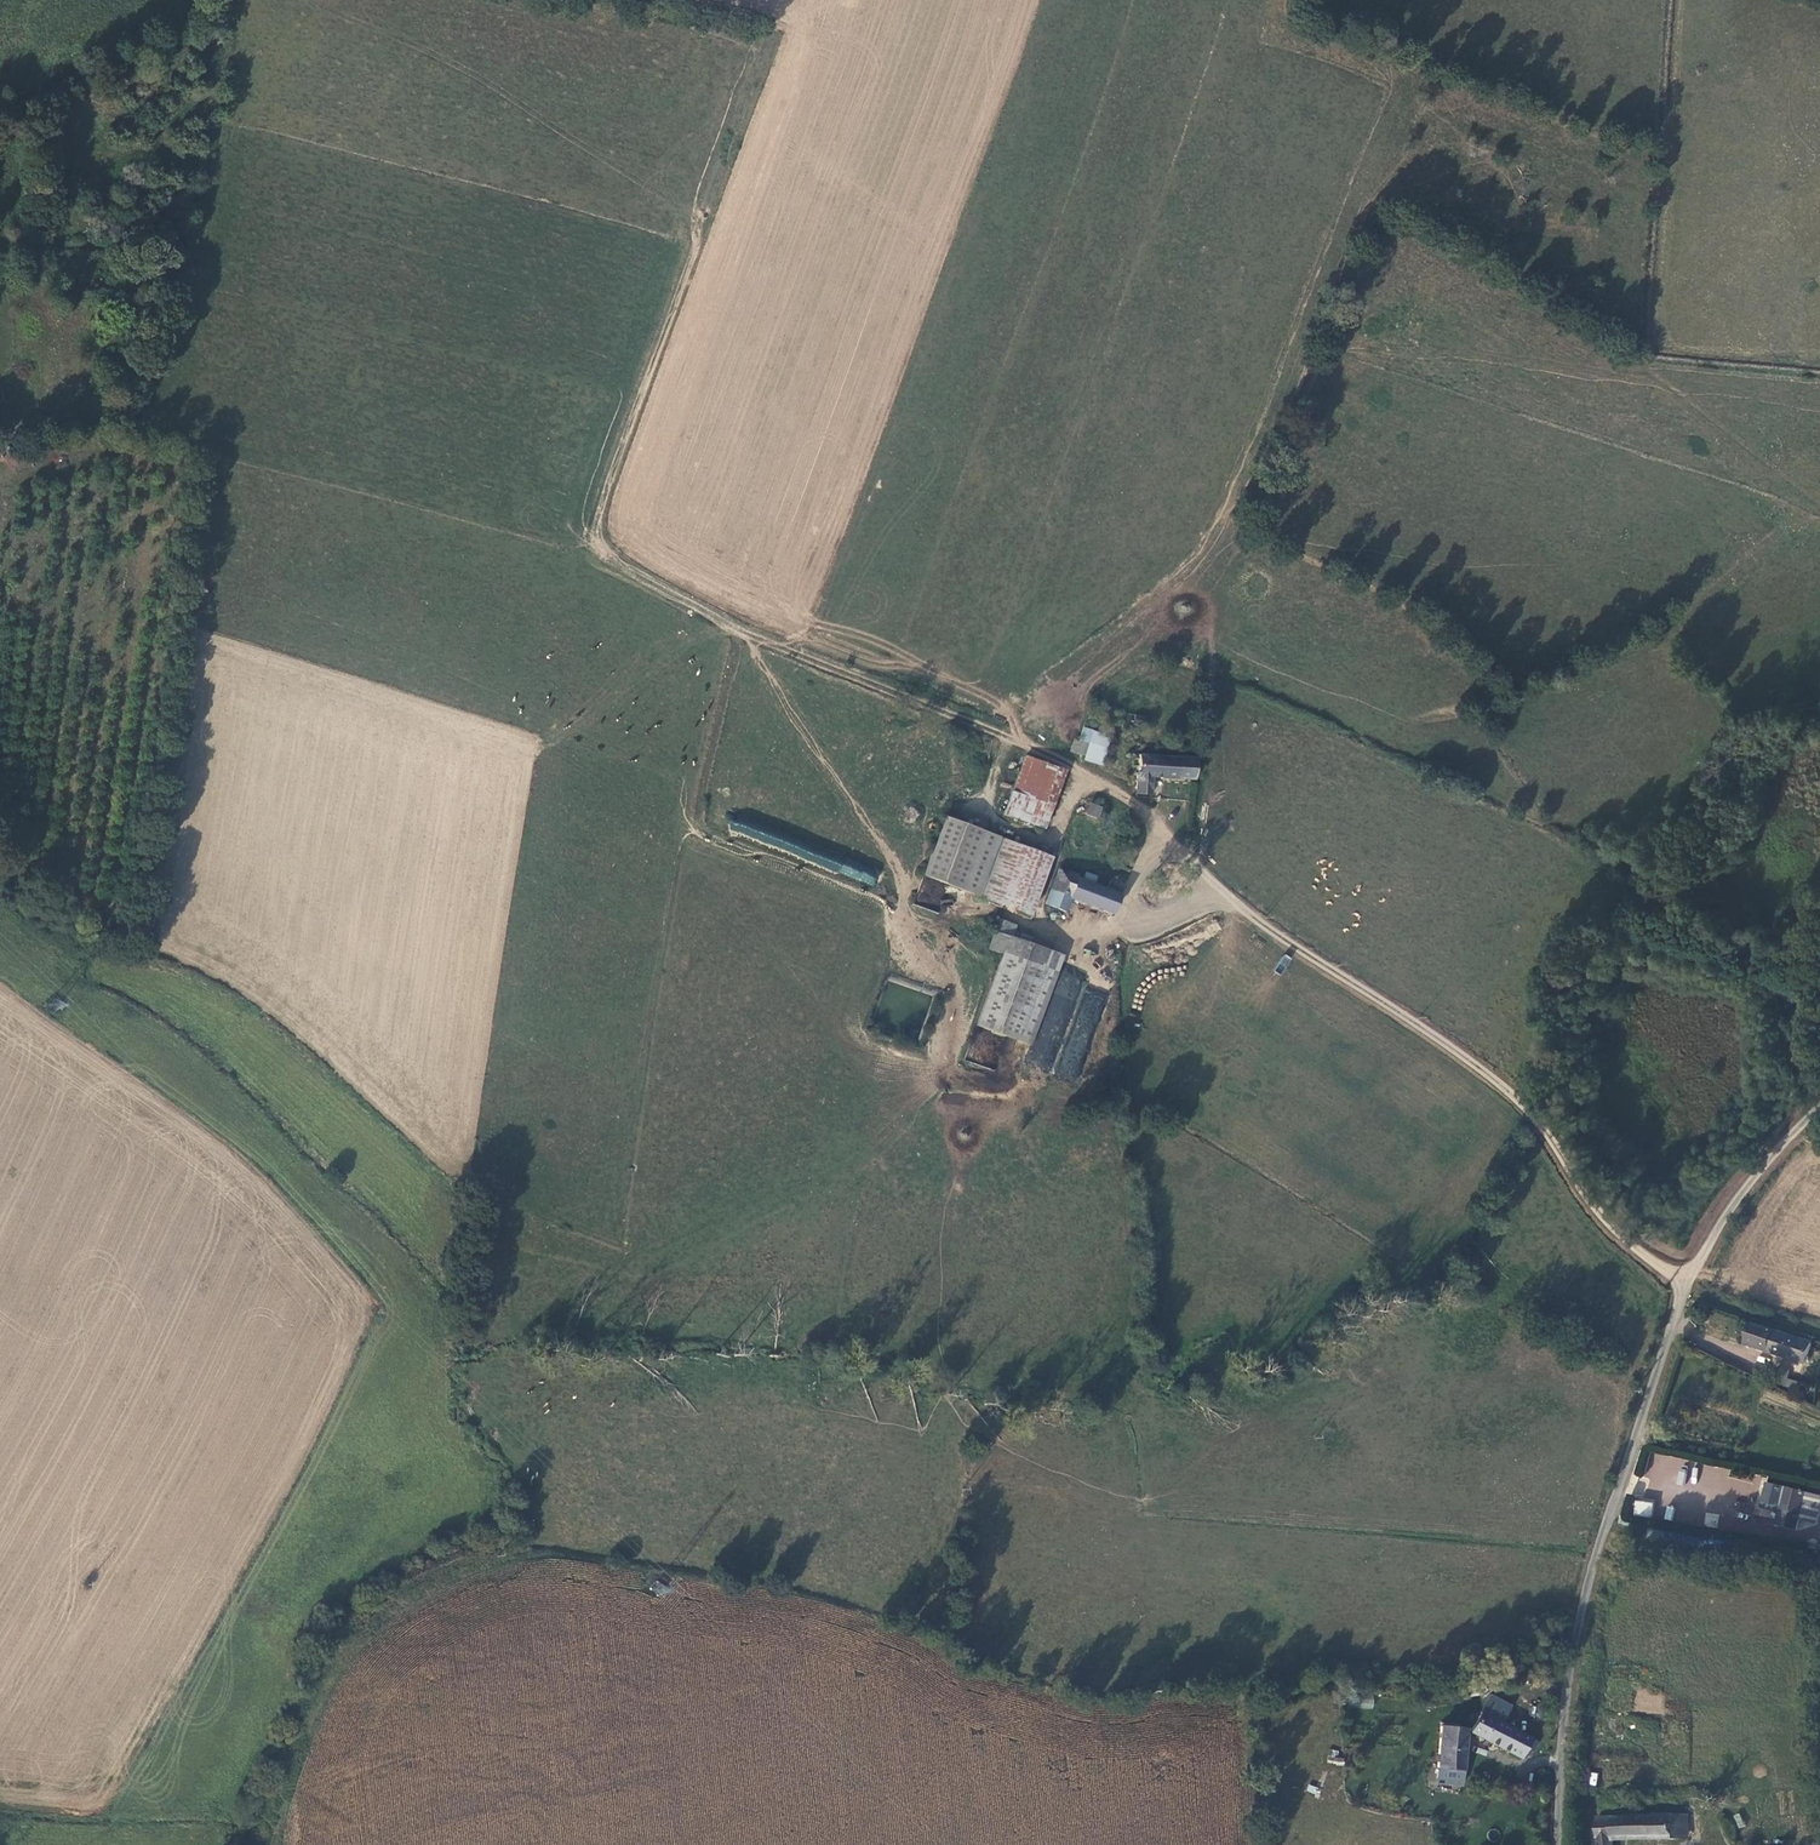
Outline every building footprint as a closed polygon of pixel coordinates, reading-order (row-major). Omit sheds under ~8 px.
[(1130,715),(1130,723),(1141,724),(1141,716),(1130,715)] [(1106,739),(1089,733),(1079,760),(1096,766),(1106,739)] [(1195,777),(1196,756),(1139,752),(1136,792),(1151,793),(1152,775),(1195,777)] [(1066,773),(1026,758),(1013,791),(1053,806),(1066,773)] [(1053,806),(1013,791),(1004,815),(1042,831),(1053,806)] [(1099,818),(1103,806),(1088,802),(1085,814),(1099,818)] [(978,896),(1001,836),(950,815),(926,873),(978,896)] [(845,860),(844,863),(730,821),(727,830),(875,884),(879,872),(845,860)] [(978,896),(1030,916),(1054,856),(1001,836),(978,896)] [(1113,912),(1120,893),(1107,888),(1095,883),(1099,874),(1088,871),(1085,880),(1078,877),(1080,874),(1063,868),(1048,907),(1068,914),(1075,900),(1113,912)] [(915,904),(937,912),(947,885),(924,877),(915,904)] [(1107,888),(1120,893),(1124,884),(1111,879),(1107,888)] [(976,1026),(1029,1048),(1063,958),(1015,939),(1018,932),(998,924),(988,951),(1003,957),(976,1026)] [(1274,969),(1280,974),(1292,959),(1286,954),(1274,969)] [(1026,1064),(1074,1082),(1106,997),(1081,988),(1076,1001),(1053,993),(1026,1064)] [(1806,1341),(1747,1321),(1742,1339),(1800,1359),(1806,1341)] [(1679,1470),(1676,1484),(1683,1485),(1686,1471),(1679,1470)] [(1802,1488),(1764,1478),(1759,1498),(1778,1502),(1774,1522),(1792,1526),(1794,1516),(1802,1488)] [(1817,1491),(1802,1488),(1794,1516),(1809,1519),(1817,1491)] [(1652,1517),(1653,1502),(1634,1500),(1632,1515),(1652,1517)] [(1664,1519),(1672,1520),(1673,1507),(1666,1506),(1664,1519)] [(1703,1526),(1717,1528),(1718,1514),(1705,1512),(1703,1526)] [(1648,1527),(1679,1534),(1678,1538),(1712,1545),(1716,1530),(1650,1516),(1648,1527)] [(1646,1529),(1645,1541),(1657,1543),(1658,1530),(1646,1529)] [(1373,1698),(1359,1698),(1359,1708),(1373,1708),(1373,1698)] [(1526,1746),(1530,1739),(1497,1719),(1475,1707),(1473,1711),(1471,1709),(1468,1709),(1465,1710),(1464,1712),(1464,1715),(1465,1718),(1468,1719),(1465,1726),(1513,1753),(1519,1743),(1526,1746)] [(1460,1724),(1436,1722),(1433,1751),(1433,1764),(1457,1765),(1460,1724)] [(1423,1759),(1424,1751),(1409,1749),(1408,1758),(1423,1759)] [(1456,1779),(1457,1765),(1433,1764),(1432,1778),(1456,1779)] [(1681,1831),(1680,1809),(1669,1810),(1670,1832),(1681,1831)] [(1669,1810),(1592,1812),(1593,1844),(1606,1844),(1606,1836),(1670,1832),(1669,1810)] [(1733,1815),(1738,1828),(1744,1826),(1740,1813),(1733,1815)]
